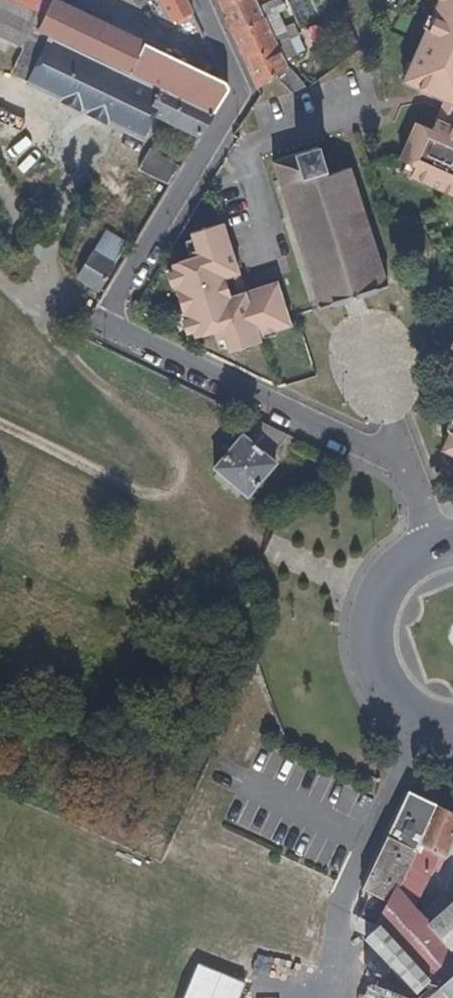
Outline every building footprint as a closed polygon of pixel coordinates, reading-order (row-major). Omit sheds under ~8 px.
[(10,0),(0,0),(0,38),(4,40),(21,48),(29,32),(31,28),(33,29),(37,31),(39,29),(41,26),(46,17),(10,0)] [(46,17),(57,1),(57,0),(10,0),(46,17)] [(187,0),(162,0),(172,21),(193,12),(187,0)] [(255,0),(218,0),(229,23),(257,12),(256,8),(253,2),(255,0)] [(294,12),(310,5),(308,0),(288,0),(294,12)] [(452,4),(418,88),(442,100),(452,104),(452,0),(443,0),(452,4)] [(225,81),(57,1),(46,17),(41,26),(39,29),(111,63),(173,92),(214,112),(229,88),(225,81)] [(273,6),(271,2),(256,8),(257,12),(262,10),(271,7),(273,6)] [(264,17),(273,14),(271,7),(262,10),(264,17)] [(232,30),(264,17),(262,10),(257,12),(229,23),(232,30)] [(288,64),(269,23),(274,19),(273,14),(264,17),(232,30),(258,88),(276,74),(286,65),(288,64)] [(173,92),(111,63),(39,29),(37,31),(33,29),(31,34),(13,74),(90,110),(139,134),(150,111),(200,135),(214,112),(173,92)] [(330,71),(324,61),(313,69),(319,78),(330,71)] [(305,89),(286,65),(276,74),(296,96),(305,89)] [(452,113),(452,104),(442,100),(438,108),(439,110),(452,115),(452,113)] [(452,127),(450,123),(452,118),(452,116),(452,115),(439,110),(430,129),(415,123),(399,160),(406,163),(415,167),(410,178),(452,197),(452,127)] [(388,285),(350,168),(332,174),(330,168),(325,164),(319,148),(274,161),(319,307),(345,299),(347,297),(361,293),(363,293),(388,285)] [(170,184),(182,165),(151,150),(141,169),(170,184)] [(163,197),(170,184),(141,169),(127,162),(119,176),(163,197)] [(410,178),(415,167),(406,163),(401,174),(410,178)] [(290,324),(276,281),(245,290),(220,221),(188,231),(190,236),(194,248),(185,252),(188,257),(170,264),(172,273),(176,282),(170,285),(181,315),(188,317),(191,329),(193,335),(212,330),(215,338),(223,336),(226,345),(227,351),(261,340),(260,334),(264,332),(261,331),(262,328),(274,324),(279,328),(290,324)] [(194,248),(190,236),(185,252),(194,248)] [(113,267),(123,250),(102,237),(78,276),(99,289),(113,267)] [(118,270),(129,253),(123,250),(113,267),(118,270)] [(191,329),(188,317),(181,315),(182,318),(191,329)] [(226,345),(223,336),(215,338),(226,345)] [(276,462),(272,458),(290,434),(261,420),(247,437),(244,434),(215,467),(249,495),(276,462)] [(442,448),(442,451),(452,457),(452,423),(442,448)] [(428,926),(416,912),(413,909),(433,869),(437,871),(452,836),(452,814),(438,807),(408,793),(364,892),(372,896),(363,920),(369,924),(376,926),(383,930),(389,936),(396,942),(398,944),(398,946),(385,957),(417,994),(420,995),(423,991),(428,988),(431,984),(435,987),(437,991),(429,997),(452,997),(452,905),(428,926)] [(452,905),(452,903),(443,890),(416,912),(428,926),(452,905)] [(385,957),(398,946),(398,944),(396,942),(389,936),(383,930),(376,926),(369,924),(367,931),(349,997),(426,997),(420,995),(417,994),(385,957)]
